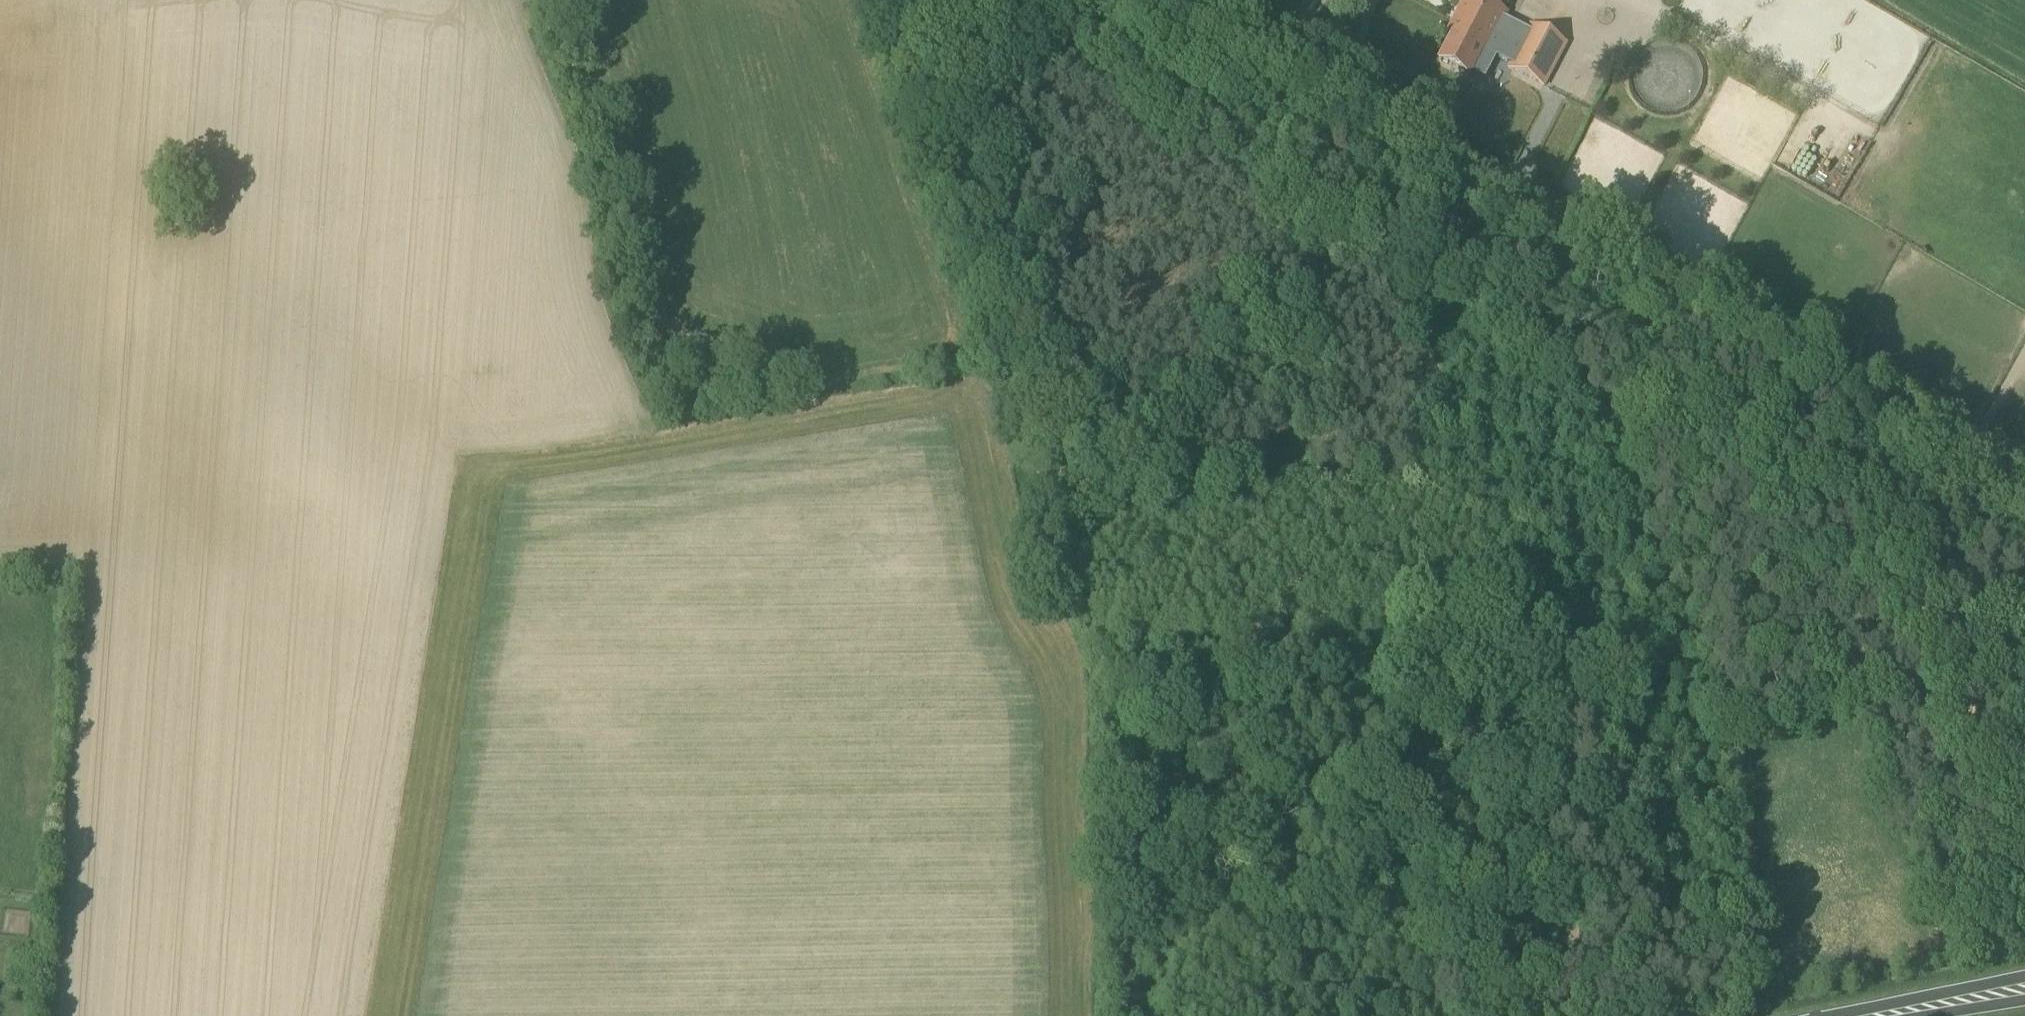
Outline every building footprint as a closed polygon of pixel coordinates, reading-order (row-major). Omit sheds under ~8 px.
[(1497,33),(1507,14),(1480,0),(1463,0),(1447,32),(1451,34),(1438,60),(1468,76),(1482,50),(1509,65),(1508,68),(1543,87),(1565,44),(1530,26),(1520,45),(1497,33)]
